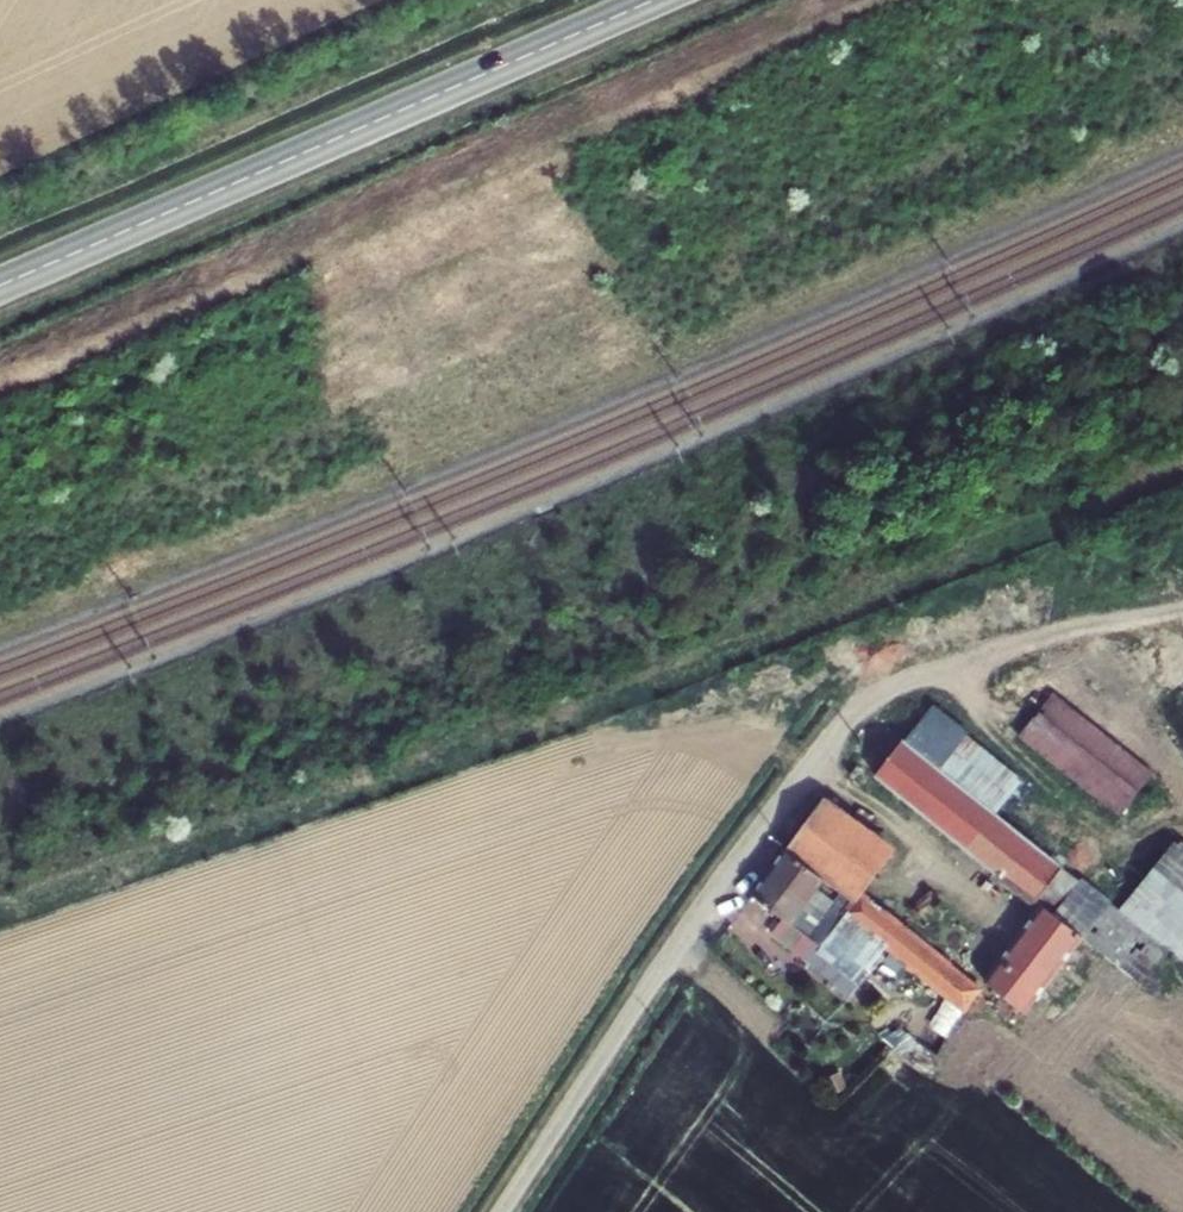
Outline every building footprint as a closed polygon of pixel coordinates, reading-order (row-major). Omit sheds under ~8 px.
[(1150,776),(1048,696),(1018,738),(1116,815),(1150,776)] [(927,709),(900,742),(996,817),(1020,782),(927,709)] [(1034,904),(984,981),(1026,1014),(1082,941),(1138,986),(1169,953),(1117,911),(996,817),(900,742),(873,777),(1034,904)] [(891,852),(823,800),(800,831),(868,886),(891,852)] [(860,897),(868,886),(800,831),(794,838),(785,852),(860,897)] [(1117,911),(1169,953),(1182,965),(1182,845),(1175,839),(1117,911)] [(785,852),(752,897),(791,926),(782,945),(811,964),(820,952),(860,980),(886,949),(964,1010),(980,989),(860,897),(785,852)]
